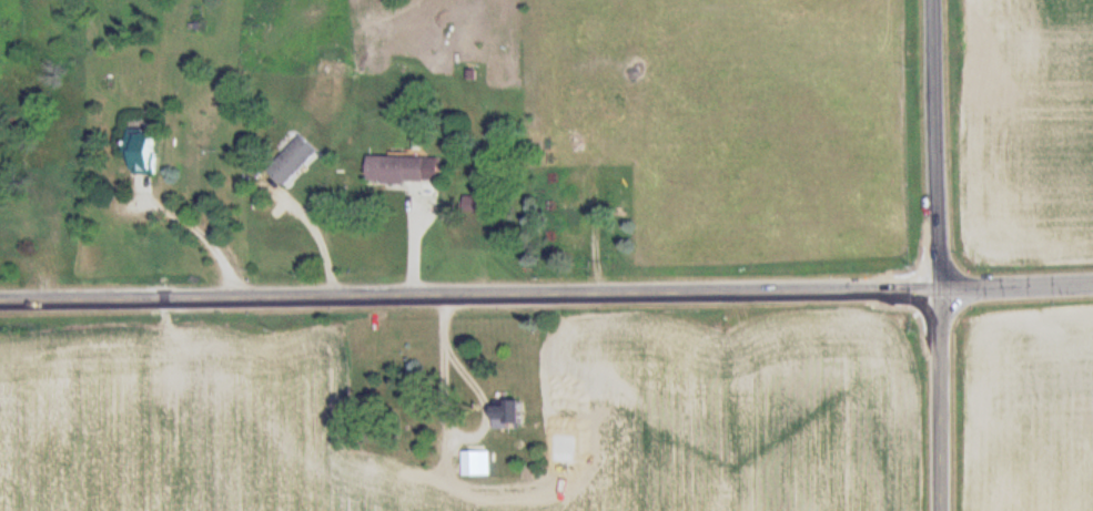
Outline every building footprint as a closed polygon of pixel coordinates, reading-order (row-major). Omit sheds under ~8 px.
[(156,174),(156,132),(130,132),(130,174),(156,174)] [(283,186),(317,152),(301,136),(267,169),(283,186)] [(367,181),(424,182),(424,157),(367,156),(367,181)] [(492,429),(520,429),(520,400),(492,400),(492,429)] [(463,452),(463,476),(484,476),(484,452),(463,452)]
